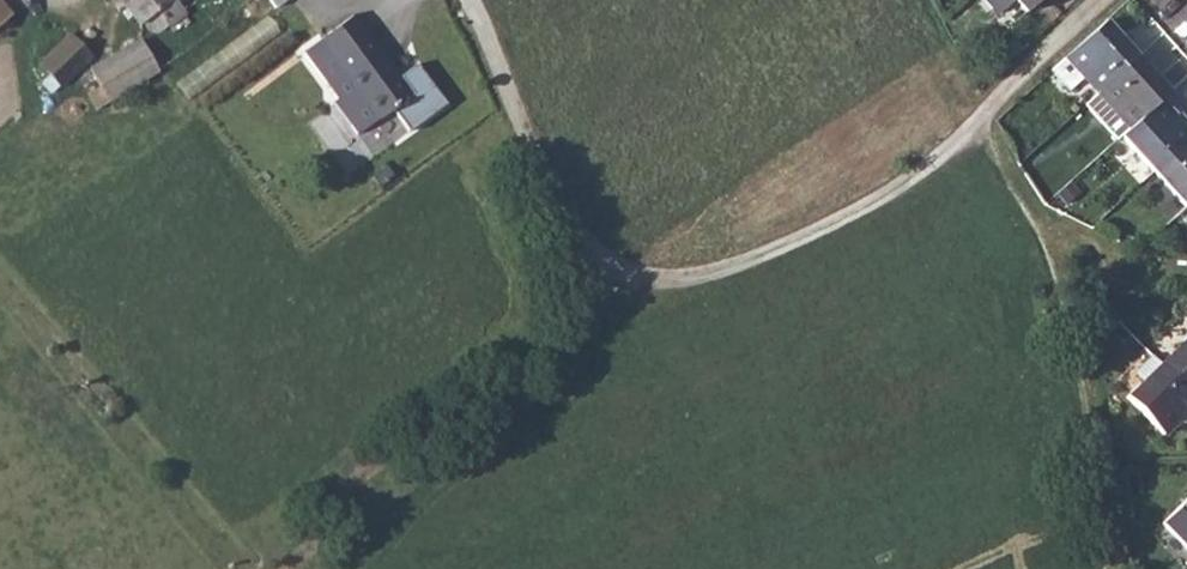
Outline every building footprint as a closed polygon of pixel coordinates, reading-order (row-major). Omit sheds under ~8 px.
[(138,25),(144,22),(145,25),(150,30),(154,32),(159,31),(163,26),(164,22),(156,12),(172,0),(118,0),(138,25)] [(175,0),(172,0),(156,12),(168,27),(186,13),(175,0)] [(277,14),(293,1),(292,0),(266,0),(277,14)] [(1025,12),(1039,0),(1014,0),(1025,12)] [(10,16),(0,5),(0,24),(10,16)] [(394,112),(410,134),(447,106),(418,67),(401,79),(356,19),(306,56),(331,91),(343,82),(376,125),(394,112)] [(1119,37),(1103,20),(1064,55),(1053,65),(1049,68),(1066,86),(1081,73),(1098,91),(1141,53),(1123,34),(1119,37)] [(73,35),(72,34),(39,66),(59,86),(92,54),(73,35)] [(99,63),(90,68),(99,85),(108,100),(157,72),(139,40),(99,63)] [(1141,53),(1098,91),(1129,126),(1158,99),(1167,92),(1152,75),(1156,70),(1141,53)] [(376,125),(343,82),(331,91),(340,102),(333,107),(357,139),(376,125)] [(108,100),(99,85),(86,92),(95,108),(108,100)] [(1121,134),(1153,170),(1186,140),(1186,121),(1179,112),(1174,116),(1158,99),(1129,126),(1121,134)] [(1153,170),(1185,206),(1186,204),(1186,140),(1153,170)] [(1111,298),(1103,305),(1112,314),(1120,306),(1111,298)] [(1112,314),(1103,305),(1093,315),(1101,324),(1112,314)] [(1160,364),(1186,392),(1186,338),(1160,364)] [(1153,356),(1135,373),(1143,381),(1126,399),(1163,435),(1178,420),(1182,423),(1186,418),(1186,392),(1160,364),(1153,356)] [(1186,549),(1186,499),(1163,523),(1186,549)]
